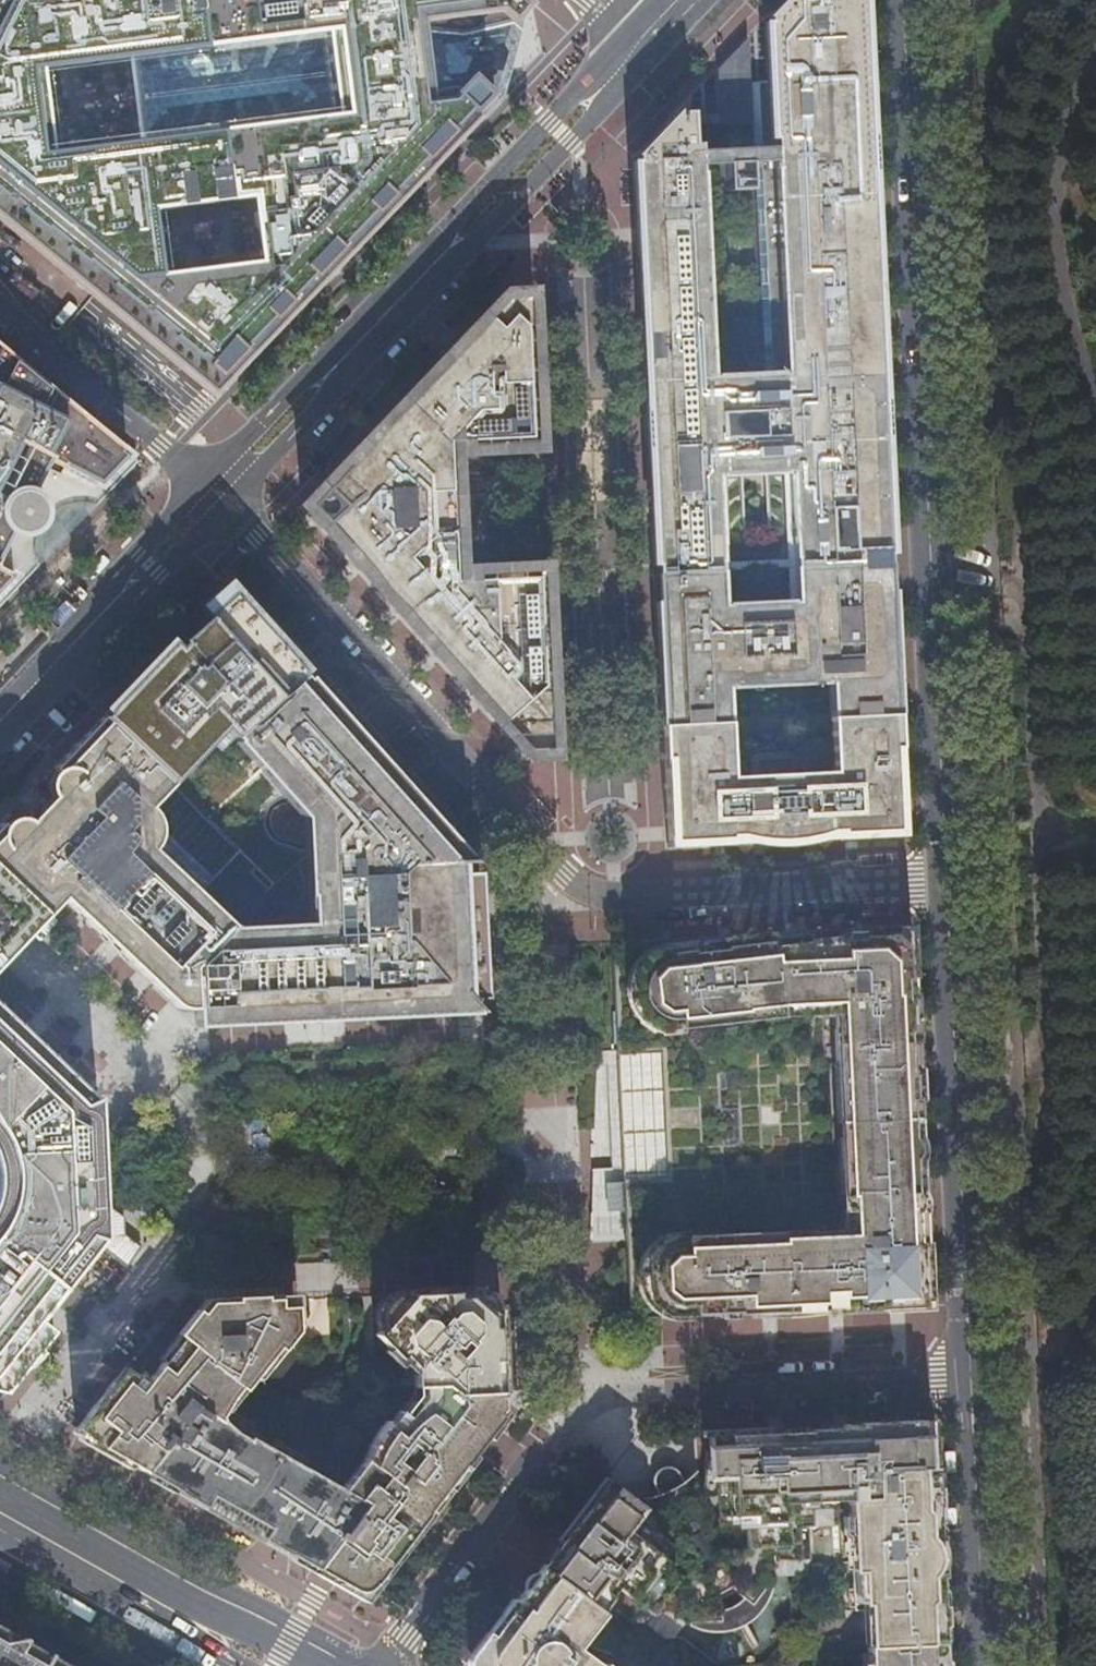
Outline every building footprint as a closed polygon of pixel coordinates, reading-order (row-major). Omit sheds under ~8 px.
[(0,4),(0,219),(42,255),(34,265),(46,276),(55,266),(205,389),(206,388),(218,387),(220,388),(440,158),(438,147),(452,145),(499,96),(432,105),(422,22),(533,8),(523,0),(37,0),(0,4)] [(767,19),(768,23),(765,23),(768,81),(771,140),(773,140),(774,147),(775,162),(775,169),(774,169),(783,372),(764,373),(712,375),(711,357),(704,189),(703,173),(701,173),(701,166),(700,151),(700,144),(694,144),(693,126),(692,117),(692,112),(682,113),(682,118),(678,117),(678,111),(672,117),(674,154),(640,156),(640,152),(634,157),(636,157),(636,161),(634,162),(654,566),(656,566),(656,574),(889,563),(888,555),(890,555),(890,547),(883,547),(882,526),(889,525),(886,459),(879,459),(876,408),(883,407),(879,312),(865,313),(864,290),(878,290),(877,270),(869,270),(869,261),(876,260),(875,224),(867,224),(866,194),(871,194),(870,172),(865,172),(863,143),(871,142),(869,107),(862,107),(857,0),(805,0),(805,16),(771,18),(771,13),(765,19),(767,19)] [(805,0),(783,0),(771,13),(771,18),(805,16),(805,0)] [(864,0),(857,0),(862,107),(869,107),(864,0)] [(243,144),(256,127),(335,116),(323,34),(67,67),(77,150),(127,144),(144,158),(151,207),(247,195),(243,144)] [(748,68),(747,38),(718,69),(724,69),(724,67),(743,66),(743,68),(748,68)] [(170,68),(147,99),(177,123),(202,119),(224,89),(194,65),(170,68)] [(750,82),(748,68),(743,68),(743,66),(724,67),(724,69),(718,69),(720,116),(720,125),(752,123),(750,82)] [(771,140),(768,81),(750,82),(752,123),(753,148),(774,147),(773,140),(771,140)] [(720,116),(692,117),(693,126),(720,125),(720,116)] [(674,154),(672,117),(640,152),(640,156),(674,154)] [(871,142),(863,143),(865,172),(870,172),(871,194),(866,194),(867,224),(875,224),(871,142)] [(775,162),(774,147),(753,148),(700,151),(701,166),(727,165),(750,163),(754,163),(775,162)] [(775,169),(775,162),(754,163),(764,373),(783,372),(774,169),(775,169)] [(750,163),(727,165),(728,192),(751,191),(750,163)] [(709,188),(704,189),(711,357),(717,357),(709,188)] [(865,313),(879,312),(878,290),(864,290),(865,313)] [(496,307),(405,404),(363,447),(366,450),(327,489),(323,485),(302,507),(322,529),(327,525),(364,566),(362,567),(521,744),(517,748),(523,754),(526,751),(526,758),(544,757),(544,750),(552,750),(553,756),(554,756),(544,567),(543,567),(544,574),(536,574),(535,567),(460,571),(455,453),(457,453),(530,450),(529,443),(537,442),(538,450),(539,450),(531,293),(530,293),(531,299),(523,300),(522,293),(504,293),(505,303),(500,298),(494,305),(496,307)] [(496,307),(494,305),(403,400),(405,404),(496,307)] [(37,568),(36,566),(36,564),(35,561),(35,558),(34,552),(34,546),(35,541),(36,539),(13,527),(26,502),(52,515),(54,514),(57,512),(60,511),(63,509),(66,508),(70,507),(73,507),(76,507),(83,507),(85,507),(89,507),(91,508),(93,509),(136,464),(121,452),(121,451),(0,351),(0,607),(37,568)] [(403,400),(323,485),(327,489),(366,450),(363,447),(405,404),(403,400)] [(879,459),(886,459),(883,407),(876,408),(879,459)] [(517,518),(527,518),(527,517),(531,515),(532,512),(532,508),(531,505),(527,503),(517,501),(514,502),(511,504),(510,507),(509,510),(511,515),(513,517),(517,518)] [(36,566),(37,568),(93,509),(91,508),(89,507),(85,507),(83,507),(76,507),(73,507),(70,507),(66,508),(63,509),(60,511),(57,512),(54,514),(52,515),(26,502),(13,527),(36,539),(35,541),(34,546),(34,552),(35,558),(35,561),(36,564),(36,566)] [(327,525),(322,529),(517,748),(521,744),(362,567),(364,566),(327,525)] [(883,547),(890,547),(889,525),(882,526),(883,547)] [(831,717),(891,715),(889,679),(897,679),(896,657),(888,658),(884,566),(889,566),(889,563),(656,574),(654,574),(661,725),(730,722),(728,690),(829,684),(831,717)] [(888,658),(896,657),(891,563),(889,563),(889,566),(884,566),(888,658)] [(224,584),(226,586),(235,596),(236,595),(226,582),(224,584)] [(199,606),(203,611),(226,586),(224,584),(199,606)] [(203,611),(208,617),(210,619),(216,613),(211,604),(227,595),(230,600),(235,596),(226,586),(203,611)] [(211,604),(216,613),(230,600),(227,595),(211,604)] [(208,617),(194,629),(214,653),(212,654),(256,703),(298,666),(235,596),(230,600),(216,613),(210,619),(208,617)] [(172,643),(102,717),(171,783),(173,784),(225,730),(233,740),(306,675),(298,666),(256,703),(212,654),(214,653),(194,629),(181,642),(183,644),(178,648),(172,643)] [(306,675),(233,740),(304,818),(309,923),(234,927),(233,926),(193,968),(195,1010),(207,1010),(206,1026),(481,1013),(468,998),(464,914),(470,914),(469,885),(463,885),(461,848),(428,812),(425,814),(413,800),(415,798),(363,739),(343,757),(323,735),(343,717),(306,675)] [(891,715),(898,714),(897,679),(889,679),(891,715)] [(840,840),(904,837),(898,714),(891,715),(831,717),(834,772),(732,777),(730,722),(661,725),(667,848),(732,845),(732,842),(740,842),(763,846),(776,847),(789,847),(807,844),(829,838),(840,837),(840,840)] [(63,900),(112,946),(176,1007),(178,1009),(182,1009),(185,1010),(188,1010),(195,1010),(193,968),(233,926),(198,893),(151,848),(152,846),(152,844),(154,841),(154,837),(155,835),(155,832),(155,830),(155,828),(155,824),(154,822),(153,819),(153,818),(153,817),(152,816),(151,814),(150,812),(150,810),(149,809),(148,808),(171,783),(102,717),(53,769),(55,771),(53,773),(51,774),(50,777),(49,779),(48,780),(48,781),(47,783),(47,786),(47,790),(48,793),(49,795),(50,797),(51,798),(52,800),(46,806),(37,815),(31,821),(30,821),(29,820),(28,819),(27,819),(26,818),(24,818),(23,818),(21,818),(20,818),(18,818),(17,818),(15,818),(13,818),(12,819),(11,819),(9,820),(9,821),(8,821),(7,822),(6,822),(5,824),(2,826),(0,823),(0,824),(0,870),(44,912),(59,896),(63,900)] [(363,739),(343,717),(323,735),(343,757),(363,739)] [(425,814),(428,812),(415,798),(413,800),(425,814)] [(37,815),(46,806),(45,805),(43,804),(41,804),(38,805),(36,806),(35,808),(35,810),(35,813),(37,815)] [(217,873),(148,808),(149,809),(150,810),(150,812),(151,814),(152,816),(153,817),(153,818),(153,819),(154,822),(155,824),(155,828),(155,830),(155,832),(155,835),(154,837),(154,841),(152,844),(152,846),(151,848),(198,893),(217,873)] [(474,863),(461,848),(463,885),(469,885),(470,914),(464,914),(468,998),(481,1013),(481,998),(475,874),(474,863)] [(273,884),(239,850),(217,873),(198,893),(233,926),(273,884)] [(16,942),(18,940),(44,912),(0,870),(0,926),(16,942)] [(480,873),(475,874),(481,998),(485,998),(480,873)] [(0,959),(0,966),(22,944),(63,900),(59,896),(44,912),(18,940),(16,942),(0,959)] [(16,942),(0,926),(0,959),(16,942)] [(909,930),(899,931),(907,1067),(915,1067),(909,930)] [(624,1211),(629,1319),(909,1306),(908,1296),(926,1295),(924,1249),(905,1250),(903,1209),(922,1208),(915,1067),(907,1067),(899,931),(843,933),(844,936),(833,937),(832,932),(824,932),(824,936),(806,938),(805,934),(741,941),(740,938),(700,942),(700,945),(695,946),(694,943),(686,943),(686,947),(668,949),(668,941),(611,944),(622,1182),(624,1211)] [(0,1378),(1,1378),(6,1394),(23,1372),(23,1371),(25,1370),(27,1369),(29,1368),(31,1367),(33,1365),(36,1362),(37,1362),(39,1360),(40,1358),(42,1356),(44,1354),(44,1353),(40,1349),(54,1331),(41,1322),(105,1240),(102,1191),(97,1192),(97,1191),(99,1188),(100,1181),(101,1174),(101,1168),(100,1161),(98,1155),(97,1152),(95,1147),(100,1148),(98,1098),(62,1065),(59,1068),(58,1068),(57,1063),(52,1056),(46,1049),(42,1045),(39,1043),(36,1041),(34,1041),(30,1039),(29,1038),(27,1038),(26,1038),(30,1034),(0,1005),(0,1378)] [(207,1010),(195,1010),(196,1027),(206,1026),(207,1010)] [(604,1183),(606,1212),(624,1211),(622,1182),(604,1183)] [(903,1209),(905,1250),(924,1249),(922,1208),(903,1209)] [(128,1370),(145,1383),(158,1367),(153,1364),(202,1302),(190,1292),(128,1370)] [(422,1294),(410,1294),(407,1297),(402,1295),(395,1295),(389,1297),(384,1301),(379,1307),(378,1313),(378,1320),(380,1325),(376,1330),(413,1366),(414,1387),(442,1385),(454,1395),(500,1393),(499,1391),(496,1315),(470,1292),(442,1293),(442,1302),(422,1303),(422,1294)] [(442,1293),(422,1294),(422,1303),(442,1302),(442,1293)] [(202,1302),(207,1305),(207,1304),(289,1300),(297,1300),(297,1294),(205,1299),(202,1302)] [(927,1305),(926,1295),(908,1296),(909,1306),(927,1305)] [(158,1367),(145,1383),(128,1370),(81,1430),(108,1446),(106,1450),(125,1461),(137,1468),(144,1472),(194,1408),(218,1421),(219,1420),(253,1377),(257,1381),(291,1337),(290,1318),(289,1300),(207,1304),(207,1305),(158,1367)] [(297,1300),(289,1300),(290,1318),(298,1318),(297,1300)] [(153,1364),(158,1367),(207,1305),(202,1302),(153,1364)] [(496,1315),(499,1391),(517,1391),(514,1314),(496,1315)] [(77,1427),(81,1430),(128,1370),(124,1367),(77,1427)] [(442,1385),(414,1387),(415,1393),(401,1412),(362,1462),(341,1490),(364,1503),(315,1568),(362,1595),(427,1511),(438,1496),(501,1414),(500,1393),(454,1395),(442,1385)] [(313,1568),(315,1568),(364,1503),(341,1490),(336,1487),(334,1490),(307,1476),(308,1474),(249,1440),(249,1441),(235,1433),(219,1420),(218,1421),(194,1408),(144,1472),(152,1477),(153,1475),(172,1485),(171,1487),(292,1555),(293,1554),(314,1566),(313,1568)] [(362,1462),(401,1412),(398,1410),(388,1422),(385,1419),(378,1428),(370,1440),(366,1449),(362,1462)] [(815,1526),(815,1520),(814,1501),(832,1500),(833,1500),(848,1499),(848,1500),(876,1498),(874,1471),(934,1468),(932,1425),(902,1426),(852,1428),(852,1431),(839,1431),(839,1429),(809,1431),(775,1432),(775,1434),(762,1435),(761,1433),(735,1434),(735,1435),(709,1437),(709,1450),(705,1451),(703,1481),(693,1471),(682,1481),(680,1483),(678,1484),(676,1486),(674,1487),(672,1488),(668,1490),(662,1493),(660,1493),(658,1494),(644,1497),(647,1508),(645,1508),(642,1507),(641,1507),(639,1505),(617,1492),(614,1496),(604,1487),(587,1508),(574,1524),(541,1568),(544,1571),(602,1613),(610,1617),(617,1620),(622,1615),(634,1624),(646,1624),(651,1618),(656,1616),(663,1613),(668,1610),(686,1623),(721,1621),(721,1611),(720,1600),(735,1592),(741,1597),(773,1563),(773,1561),(776,1561),(810,1560),(809,1526),(815,1526)] [(77,1434),(106,1450),(108,1446),(81,1430),(79,1432),(77,1434)] [(103,1455),(106,1450),(77,1434),(79,1441),(103,1455)] [(103,1455),(123,1466),(125,1461),(106,1450),(103,1455)] [(136,1471),(137,1468),(125,1461),(123,1466),(133,1472),(136,1471)] [(652,1483),(658,1494),(660,1493),(662,1493),(668,1490),(672,1488),(674,1487),(676,1486),(678,1484),(680,1483),(682,1481),(678,1472),(673,1467),(667,1466),(661,1467),(657,1470),(653,1478),(652,1483)] [(850,1516),(850,1535),(853,1589),(854,1607),(854,1610),(863,1610),(867,1610),(889,1609),(897,1613),(904,1608),(940,1606),(941,1606),(939,1575),(935,1575),(933,1535),(937,1535),(934,1468),(874,1471),(876,1498),(848,1500),(850,1516)] [(170,1486),(171,1487),(172,1485),(153,1475),(152,1477),(170,1486)] [(814,1501),(815,1520),(815,1526),(834,1525),(832,1501),(832,1500),(814,1501)] [(292,1555),(313,1568),(314,1566),(293,1554),(292,1555)] [(744,1599),(752,1605),(772,1579),(774,1577),(773,1563),(741,1597),(744,1599)] [(497,1619),(487,1633),(485,1631),(469,1652),(474,1656),(472,1659),(472,1665),(473,1665),(591,1665),(594,1662),(576,1648),(602,1613),(544,1571),(541,1568),(538,1571),(525,1589),(516,1601),(505,1615),(502,1613),(499,1617),(497,1619)] [(525,1589),(538,1571),(537,1571),(534,1572),(532,1572),(531,1573),(529,1574),(528,1575),(527,1576),(526,1577),(525,1579),(524,1581),(524,1584),(524,1585),(524,1588),(525,1589)] [(721,1621),(686,1623),(668,1610),(663,1613),(656,1616),(651,1618),(675,1636),(685,1623),(696,1629),(710,1632),(723,1632),(734,1630),(747,1624),(756,1617),(764,1608),(772,1593),(774,1581),(772,1579),(752,1605),(744,1599),(739,1604),(734,1607),(727,1609),(721,1611),(721,1621)] [(500,1615),(499,1617),(502,1613),(505,1615),(516,1601),(511,1597),(502,1610),(501,1611),(500,1613),(500,1615)] [(941,1638),(942,1638),(942,1623),(941,1606),(940,1606),(904,1608),(897,1613),(889,1609),(867,1610),(868,1626),(868,1641),(870,1641),(870,1646),(942,1642),(941,1638)] [(28,1643),(29,1640),(26,1638),(22,1639),(3,1628),(1,1627),(0,1626),(0,1665),(69,1665),(28,1643)] [(869,1647),(943,1643),(942,1638),(941,1638),(942,1642),(870,1646),(870,1641),(868,1641),(869,1644),(869,1647)] [(943,1643),(869,1647),(867,1647),(867,1652),(867,1653),(868,1665),(944,1665),(943,1643)]
